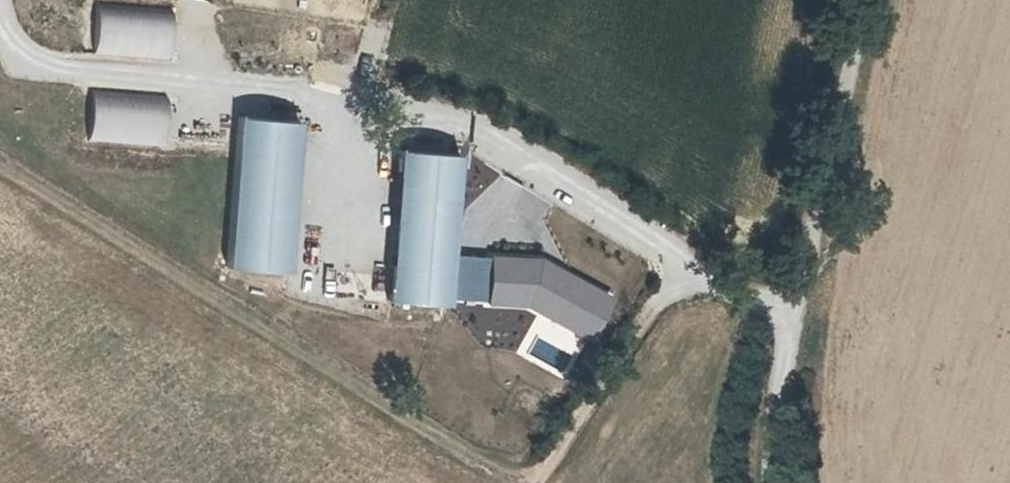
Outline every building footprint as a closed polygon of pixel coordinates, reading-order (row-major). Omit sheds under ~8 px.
[(236,119),(232,271),(295,272),(299,120),(236,119)] [(398,151),(393,304),(454,306),(460,153),(398,151)] [(493,253),(487,304),(522,309),(593,342),(614,296),(615,294),(539,258),(493,253)] [(302,294),(327,291),(325,274),(300,278),(302,294)]
